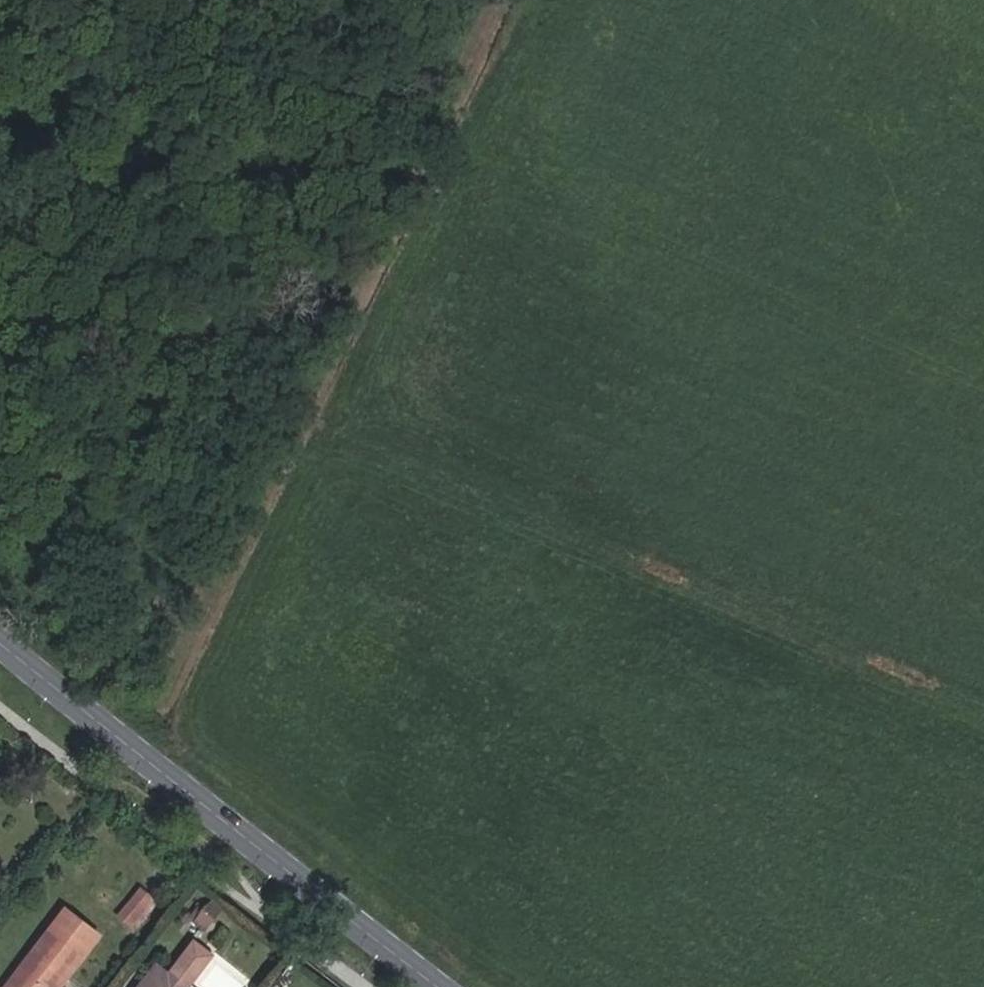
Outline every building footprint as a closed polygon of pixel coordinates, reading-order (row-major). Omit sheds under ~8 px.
[(145,909),(153,898),(141,889),(133,899),(145,909)] [(121,915),(133,924),(145,909),(133,899),(121,915)] [(12,986),(59,986),(98,937),(64,911),(9,985),(12,986)] [(209,941),(219,929),(197,911),(184,928),(197,937),(200,933),(209,941)] [(210,958),(192,944),(167,977),(155,968),(140,986),(189,986),(210,958)]
